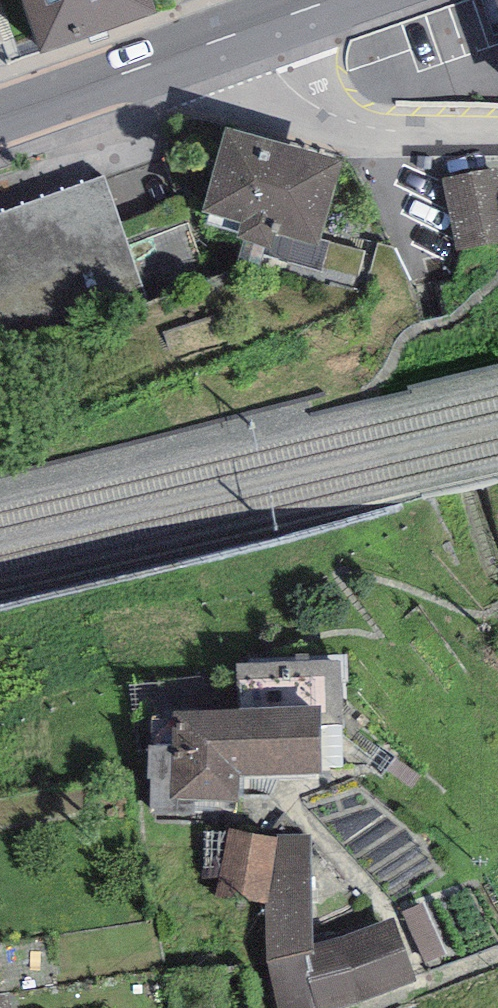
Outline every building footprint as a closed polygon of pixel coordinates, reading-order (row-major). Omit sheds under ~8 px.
[(143,0),(28,0),(46,50),(148,14),(143,0)] [(341,167),(226,135),(203,218),(241,228),(237,243),(272,253),(276,238),(318,249),(341,167)] [(457,250),(497,242),(497,169),(444,179),(457,250)] [(0,215),(0,354),(148,302),(104,179),(0,215)] [(240,716),(323,714),(323,728),(345,728),(346,657),(237,661),(240,716)] [(240,716),(173,718),(173,749),(170,801),(196,805),(240,806),(239,782),(324,777),(323,728),(323,714),(240,716)] [(170,801),(173,749),(148,748),(151,816),(195,818),(196,805),(170,801)] [(277,837),(230,828),(216,895),(268,903),(280,837),(277,837)] [(277,834),(277,837),(280,837),(268,903),(267,913),(267,963),(277,1007),(330,1007),(417,981),(392,918),(314,948),(311,834),(277,834)] [(0,994),(0,1007),(11,1007),(8,993),(0,994)]
